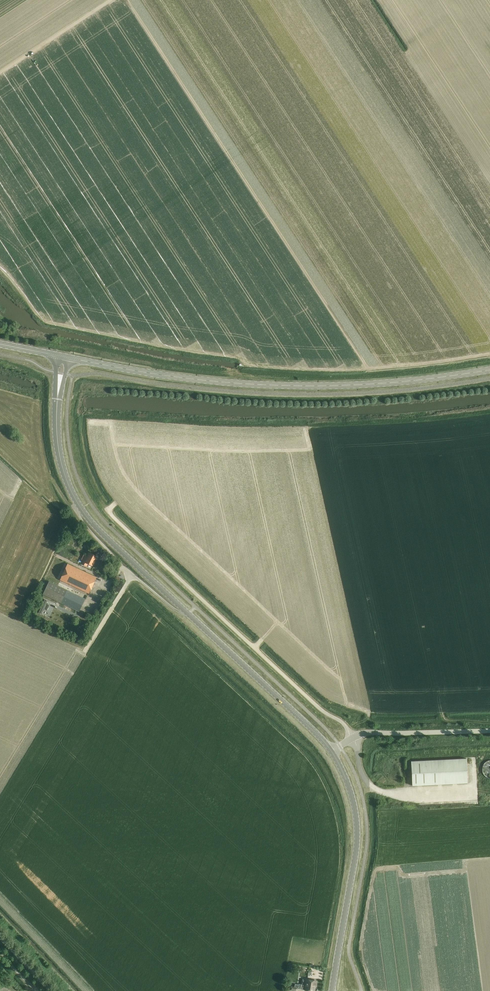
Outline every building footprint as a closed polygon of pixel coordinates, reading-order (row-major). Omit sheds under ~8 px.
[(92,566),(97,556),(88,551),(82,564),(87,566),(88,564),(92,566)] [(89,593),(96,577),(68,563),(60,579),(89,593)] [(85,598),(67,589),(49,581),(42,594),(79,611),(85,598)] [(467,783),(466,758),(411,761),(412,786),(467,783)] [(316,981),(306,979),(305,986),(307,986),(306,990),(313,990),(315,990),(316,981)]
